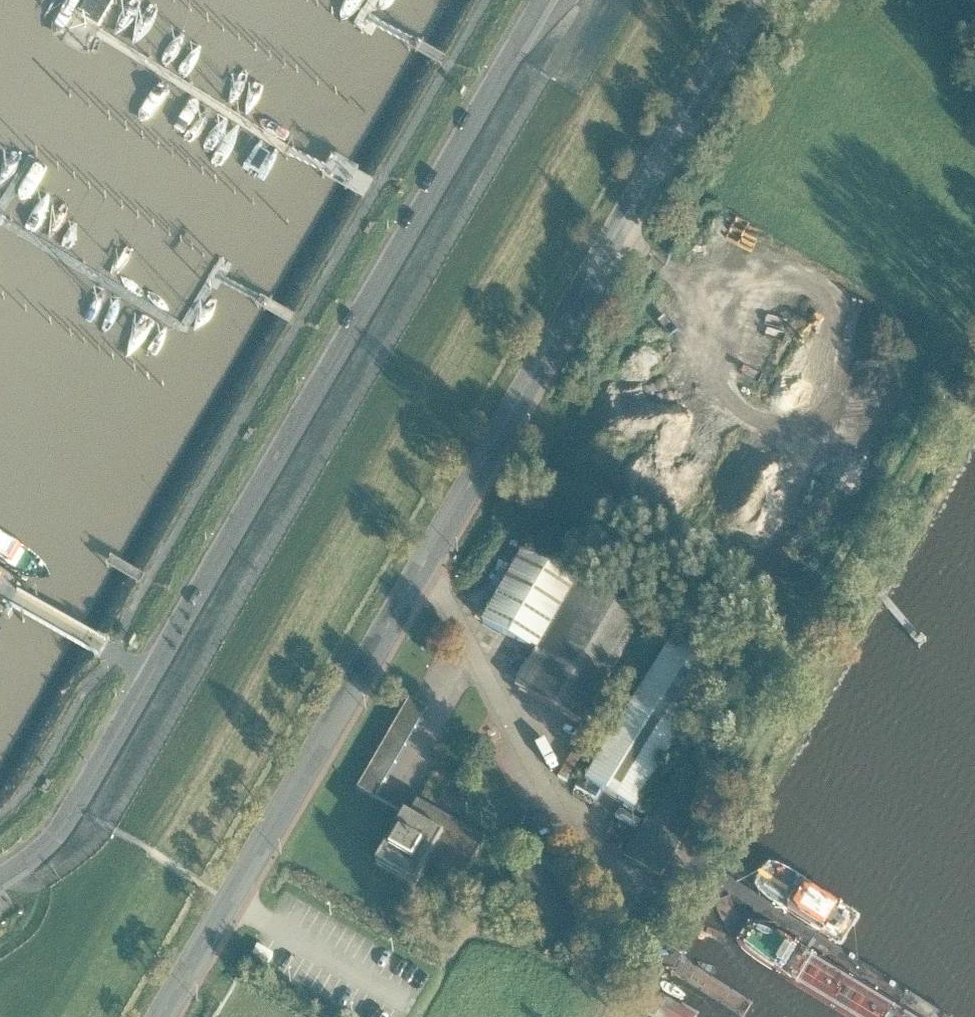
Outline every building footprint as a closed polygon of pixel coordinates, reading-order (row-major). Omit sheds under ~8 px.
[(532,658),(572,587),(517,556),(477,627),(532,658)] [(581,732),(641,625),(576,589),(516,696),(581,732)] [(633,815),(720,671),(671,642),(584,786),(633,815)] [(373,800),(426,713),(410,704),(357,791),(373,800)] [(556,770),(574,780),(586,758),(569,749),(556,770)] [(451,785),(434,774),(418,800),(435,810),(451,785)] [(410,806),(371,872),(408,894),(424,871),(459,889),(483,848),(410,806)]
